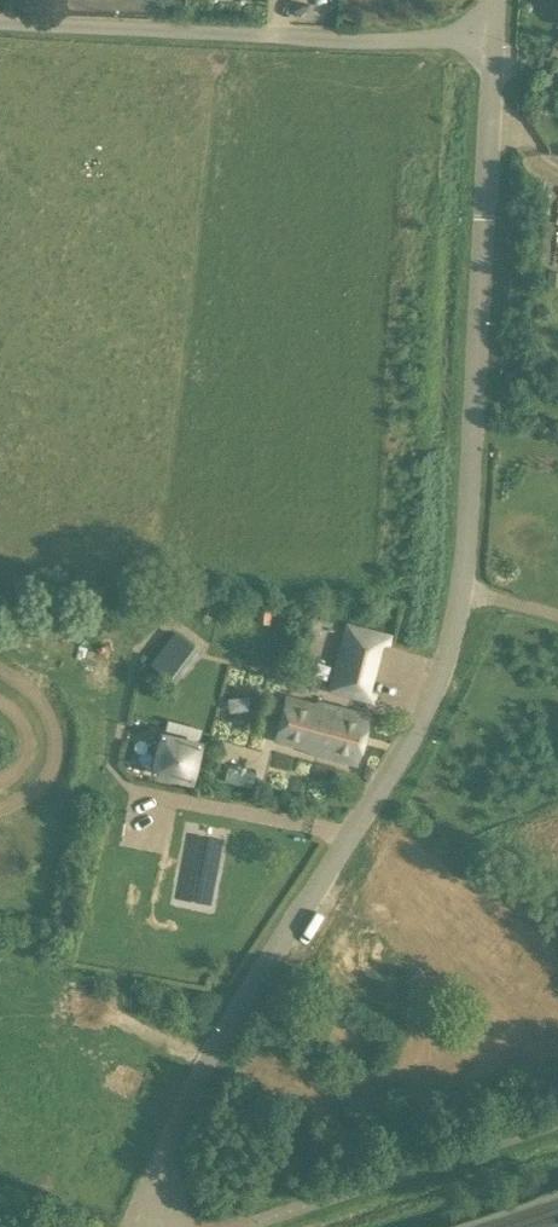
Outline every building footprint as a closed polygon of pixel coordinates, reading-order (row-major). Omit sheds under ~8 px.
[(549,271),(549,286),(557,286),(557,271),(549,271)] [(256,620),(271,621),(272,610),(258,608),(256,620)] [(370,703),(381,661),(385,645),(391,646),(394,634),(346,621),(338,650),(327,693),(370,703)] [(173,631),(149,663),(175,683),(200,651),(173,631)] [(356,764),(369,715),(317,701),(316,704),(286,696),(275,738),(306,746),(305,750),(356,764)] [(163,735),(155,768),(188,776),(196,743),(163,735)] [(255,772),(245,770),(246,766),(239,764),(238,768),(228,765),(224,779),(252,786),(255,772)]
